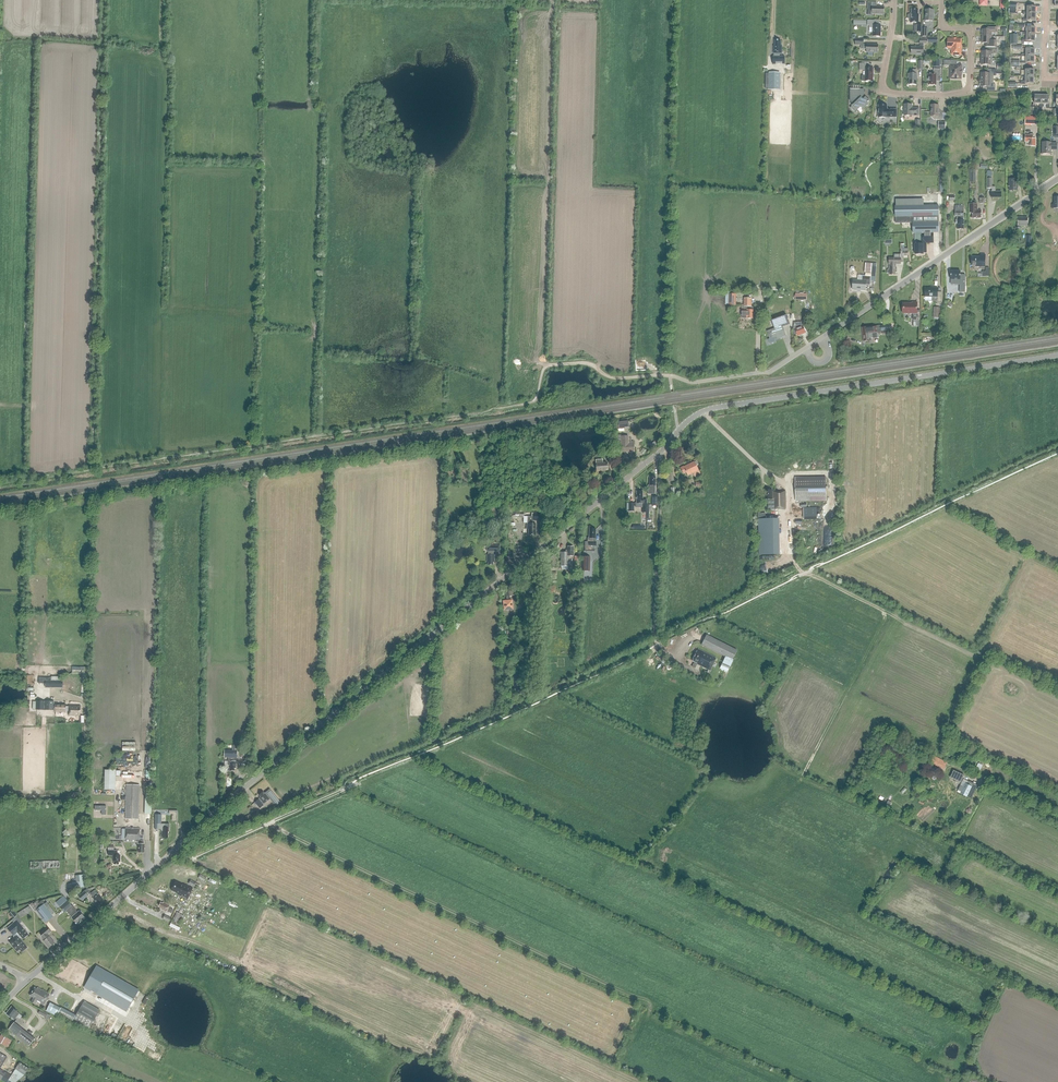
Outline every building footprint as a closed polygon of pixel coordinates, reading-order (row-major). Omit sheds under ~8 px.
[(872,10),(872,14),(884,14),(884,7),(876,6),(877,2),(867,2),(867,10),(872,10)] [(1023,14),(1027,14),(1027,13),(1036,14),(1036,7),(1027,6),(1027,12),(1023,12),(1023,13),(1023,14)] [(910,22),(918,22),(918,16),(918,9),(911,9),(911,14),(910,14),(910,15),(908,15),(907,18),(908,18),(910,19),(910,22)] [(925,10),(925,20),(933,21),(934,10),(925,10)] [(875,25),(876,21),(867,20),(867,25),(869,25),(869,28),(873,28),(872,36),(880,36),(881,25),(875,25)] [(982,29),(982,36),(992,36),(992,32),(997,32),(997,26),(985,26),(985,29),(982,29)] [(1035,34),(1035,27),(1027,27),(1027,32),(1022,32),(1022,35),(1027,35),(1027,34),(1035,34)] [(985,47),(996,47),(996,41),(991,40),(992,36),(982,36),(982,43),(985,43),(985,47)] [(878,45),(863,44),(864,39),(855,39),(855,45),(860,45),(860,49),(866,49),(866,52),(878,53),(878,45)] [(915,55),(923,55),(923,46),(923,43),(926,43),(926,39),(920,39),(920,43),(920,46),(916,46),(916,47),(911,47),(911,54),(915,54),(915,55)] [(960,48),(961,48),(961,39),(956,39),(948,39),(948,45),(947,45),(950,48),(950,47),(952,47),(952,54),(960,54),(960,48)] [(775,46),(773,46),(773,53),(774,53),(774,56),(773,56),(773,64),(784,64),(784,57),(779,57),(779,54),(782,54),(782,46),(780,46),(781,40),(775,40),(775,46)] [(981,51),(981,58),(991,58),(991,54),(996,54),(996,48),(988,47),(988,51),(981,51)] [(1034,56),(1035,49),(1026,49),(1026,54),(1021,54),(1021,56),(1026,57),(1026,56),(1034,56)] [(950,79),(961,79),(961,65),(951,65),(951,60),(944,60),(943,65),(950,66),(950,79)] [(872,64),(859,63),(859,70),(865,70),(865,76),(862,75),(861,81),(873,81),(873,68),(871,68),(872,64)] [(916,74),(916,70),(913,69),(912,74),(908,73),(908,78),(909,78),(909,84),(916,85),(917,74),(916,74)] [(941,69),(933,69),(933,74),(928,74),(928,78),(929,78),(928,85),(936,85),(936,76),(941,76),(941,69)] [(981,73),(980,80),(990,80),(990,76),(995,76),(995,69),(988,69),(988,73),(981,73)] [(1034,77),(1034,70),(1026,69),(1025,75),(1021,75),(1021,77),(1025,77),(1034,77)] [(769,89),(779,89),(779,73),(769,73),(769,89)] [(990,80),(980,80),(980,86),(987,87),(987,91),(995,91),(995,84),(990,84),(990,80)] [(863,100),(859,95),(859,89),(860,89),(851,89),(850,100),(854,105),(851,108),(850,108),(855,113),(855,112),(854,112),(861,106),(863,108),(866,106),(868,106),(868,103),(869,102),(869,101),(869,99),(866,99),(865,98),(863,100)] [(1042,95),(1035,95),(1034,104),(1040,104),(1040,108),(1042,108),(1042,104),(1042,95)] [(912,104),(904,104),(904,116),(912,116),(912,115),(919,116),(919,108),(912,107),(912,104)] [(878,105),(878,117),(887,117),(896,117),(897,109),(887,109),(887,105),(878,105)] [(934,119),(942,120),(942,113),(938,113),(938,105),(931,105),(930,116),(931,116),(931,117),(934,119)] [(1029,146),(1035,146),(1035,139),(1033,139),(1033,134),(1030,134),(1030,135),(1025,135),(1025,142),(1029,142),(1029,146)] [(1056,150),(1057,143),(1051,143),(1051,142),(1042,142),(1042,154),(1051,154),(1051,150),(1056,150)] [(1014,179),(1009,179),(1009,190),(1017,190),(1017,179),(1017,176),(1014,176),(1014,179)] [(987,178),(987,187),(987,188),(992,188),(991,191),(991,197),(1001,198),(1001,191),(995,191),(995,187),(992,187),(992,178),(987,178)] [(978,218),(980,218),(981,218),(981,210),(977,210),(977,204),(969,204),(969,212),(972,212),(972,218),(978,218)] [(933,233),(938,233),(938,205),(895,206),(895,217),(895,223),(913,223),(913,233),(919,233),(919,244),(915,244),(915,254),(923,254),(923,244),(922,244),(922,241),(933,241),(933,233)] [(955,205),(955,211),(955,216),(957,216),(957,220),(956,220),(956,224),(957,224),(957,229),(963,229),(964,220),(963,220),(963,216),(964,216),(964,211),(964,205),(955,205)] [(1017,226),(1017,228),(1016,228),(1016,235),(1020,236),(1020,226),(1027,226),(1027,218),(1017,217),(1017,226)] [(976,266),(985,266),(985,255),(980,254),(980,257),(971,257),(971,265),(976,265),(976,266)] [(895,275),(895,272),(896,272),(896,266),(896,264),(900,264),(900,262),(900,258),(894,258),(889,258),(889,264),(889,270),(887,270),(887,273),(889,273),(889,275),(895,275)] [(986,268),(985,272),(982,271),(982,274),(978,274),(978,276),(985,277),(985,276),(989,276),(989,268),(986,268)] [(955,287),(959,287),(959,292),(965,292),(965,275),(960,275),(960,271),(951,271),(951,279),(960,280),(960,284),(955,284),(955,287)] [(852,289),(865,290),(866,285),(870,285),(871,276),(862,275),(862,280),(853,280),(852,289)] [(937,292),(937,288),(933,288),(930,288),(925,288),(925,296),(937,297),(937,301),(941,301),(941,292),(937,292)] [(747,318),(753,319),(753,306),(751,306),(751,298),(744,298),(744,310),(742,310),(742,318),(747,318)] [(917,310),(917,303),(912,302),(912,303),(903,303),(902,313),(913,313),(913,320),(920,320),(920,310),(917,310)] [(770,339),(770,338),(774,337),(775,339),(785,336),(782,326),(789,324),(786,315),(771,320),(774,329),(767,331),(770,339)] [(803,326),(802,326),(801,324),(806,322),(805,320),(795,323),(797,328),(795,329),(798,336),(805,333),(804,329),(804,327),(803,327),(803,326)] [(877,326),(862,327),(862,334),(877,332),(880,332),(880,325),(877,326)] [(877,332),(862,334),(863,341),(871,341),(871,338),(873,338),(877,338),(877,332)] [(620,444),(620,452),(634,451),(633,442),(628,442),(628,436),(621,436),(621,441),(621,444),(620,444)] [(608,466),(607,466),(607,463),(602,463),(602,459),(596,460),(596,462),(596,471),(607,470),(607,469),(608,469),(608,466)] [(686,472),(687,475),(692,473),(694,476),(699,473),(696,465),(698,464),(696,461),(694,462),(683,467),(683,466),(680,468),(683,474),(686,472)] [(673,481),(672,472),(664,473),(665,481),(673,481)] [(795,477),(796,501),(826,501),(826,477),(795,477)] [(772,490),(765,490),(765,499),(768,499),(768,509),(786,509),(785,491),(773,491),(773,499),(772,499),(772,490)] [(636,491),(636,503),(636,507),(642,507),(642,513),(647,513),(647,499),(642,499),(642,491),(636,491)] [(803,508),(804,517),(817,517),(817,507),(803,508)] [(527,523),(526,529),(528,529),(528,535),(535,535),(535,524),(533,524),(533,520),(539,521),(539,513),(531,513),(531,516),(527,516),(527,523)] [(759,533),(776,532),(775,519),(758,519),(759,533)] [(594,548),(594,546),(596,546),(596,541),(595,541),(595,538),(595,529),(589,529),(589,534),(589,535),(588,536),(589,537),(589,538),(587,537),(587,541),(585,541),(585,547),(589,547),(594,548)] [(567,546),(567,552),(561,552),(561,566),(568,566),(568,558),(567,558),(567,556),(573,556),(573,547),(567,546)] [(581,571),(590,571),(590,557),(582,556),(581,571)] [(511,590),(510,585),(506,586),(506,588),(505,588),(506,596),(507,601),(503,601),(504,610),(512,609),(512,600),(510,600),(510,596),(513,596),(512,590),(511,590)] [(732,660),(737,650),(706,635),(701,645),(732,660)] [(697,664),(710,671),(716,658),(698,649),(692,661),(694,662),(692,667),(695,668),(697,664)] [(729,667),(722,663),(719,668),(727,672),(729,667)] [(81,697),(88,697),(89,667),(72,667),(72,670),(82,671),(82,678),(85,678),(85,694),(81,694),(81,697)] [(44,710),(44,702),(36,701),(36,702),(33,701),(32,710),(36,710),(44,710)] [(45,702),(44,710),(53,710),(55,710),(55,705),(54,705),(54,702),(45,702)] [(69,706),(65,706),(65,704),(55,704),(55,712),(65,712),(65,711),(69,711),(68,715),(75,716),(75,714),(80,714),(80,705),(69,705),(69,706)] [(123,742),(123,750),(136,750),(136,742),(123,742)] [(234,769),(236,769),(236,761),(237,761),(237,752),(240,752),(240,755),(246,756),(246,747),(241,746),(232,745),(232,750),(224,750),(224,757),(228,757),(228,761),(224,761),(224,765),(230,765),(230,771),(234,771),(234,769)] [(931,763),(945,770),(949,762),(935,755),(931,763)] [(105,770),(105,789),(116,789),(116,770),(105,770)] [(953,770),(950,778),(961,783),(964,775),(953,770)] [(966,796),(971,798),(977,786),(969,782),(968,785),(965,784),(963,788),(960,786),(958,790),(962,792),(961,794),(966,796)] [(125,819),(138,819),(139,785),(126,785),(125,819)] [(259,795),(260,797),(259,798),(264,804),(270,799),(275,806),(280,802),(270,789),(264,794),(263,792),(259,795)] [(254,802),(259,808),(263,805),(258,799),(254,802)] [(155,829),(161,829),(161,836),(162,836),(162,838),(168,838),(168,831),(169,831),(169,824),(161,824),(161,815),(155,814),(155,829)] [(125,828),(125,841),(137,842),(137,844),(138,844),(138,852),(144,852),(144,844),(144,840),(143,840),(143,838),(139,838),(140,829),(125,828)] [(113,861),(114,861),(114,864),(118,864),(118,862),(120,862),(120,855),(117,855),(117,850),(108,850),(108,855),(113,855),(113,861)] [(76,875),(77,884),(79,884),(79,888),(86,887),(85,874),(76,875)] [(196,883),(190,880),(188,884),(193,887),(197,888),(199,885),(196,883)] [(178,895),(187,899),(192,888),(184,884),(183,885),(175,881),(171,890),(179,894),(178,895)] [(93,897),(92,898),(95,901),(96,900),(99,904),(104,900),(98,893),(97,894),(94,890),(90,894),(93,897)] [(78,896),(82,900),(88,895),(84,891),(78,896)] [(67,900),(60,907),(64,913),(66,911),(69,915),(71,917),(77,924),(84,918),(81,914),(82,913),(80,910),(79,911),(77,912),(75,910),(67,900)] [(47,910),(50,907),(46,902),(41,907),(36,901),(30,906),(34,912),(36,910),(45,922),(52,917),(47,910)] [(161,908),(160,909),(167,912),(167,911),(171,913),(173,909),(169,907),(170,905),(163,902),(163,903),(161,902),(158,907),(161,908)] [(20,918),(32,911),(29,906),(17,913),(20,918)] [(183,916),(176,912),(172,921),(179,924),(183,916)] [(13,923),(9,927),(15,934),(17,932),(22,939),(28,934),(19,924),(21,922),(16,916),(11,920),(13,923)] [(171,922),(170,927),(179,931),(181,926),(171,922)] [(49,947),(54,943),(49,936),(47,934),(51,931),(47,927),(40,933),(45,940),(43,941),(49,947)] [(13,946),(14,947),(14,948),(15,949),(16,949),(17,950),(19,948),(22,951),(26,948),(17,937),(10,942),(11,943),(11,944),(12,946),(13,946)] [(91,990),(93,987),(99,990),(97,993),(126,1010),(138,991),(96,967),(85,986),(91,990)] [(40,1003),(43,1005),(49,994),(38,988),(37,989),(34,987),(30,996),(33,998),(31,1002),(35,1004),(37,1000),(41,1002),(40,1003)] [(84,1001),(81,1007),(76,1016),(75,1015),(74,1017),(73,1019),(88,1028),(96,1016),(99,1010),(84,1001)] [(16,1011),(11,1007),(6,1013),(11,1017),(14,1020),(19,1013),(16,1011)] [(74,1017),(75,1015),(61,1008),(57,1015),(72,1022),(73,1019),(74,1017)] [(8,1029),(29,1046),(35,1039),(14,1022),(8,1029)] [(12,1040),(1,1035),(0,1037),(0,1043),(8,1047),(12,1040)] [(25,1074),(29,1068),(20,1062),(16,1068),(25,1074)] [(11,1075),(0,1069),(0,1079),(5,1081),(7,1081),(11,1075)]
